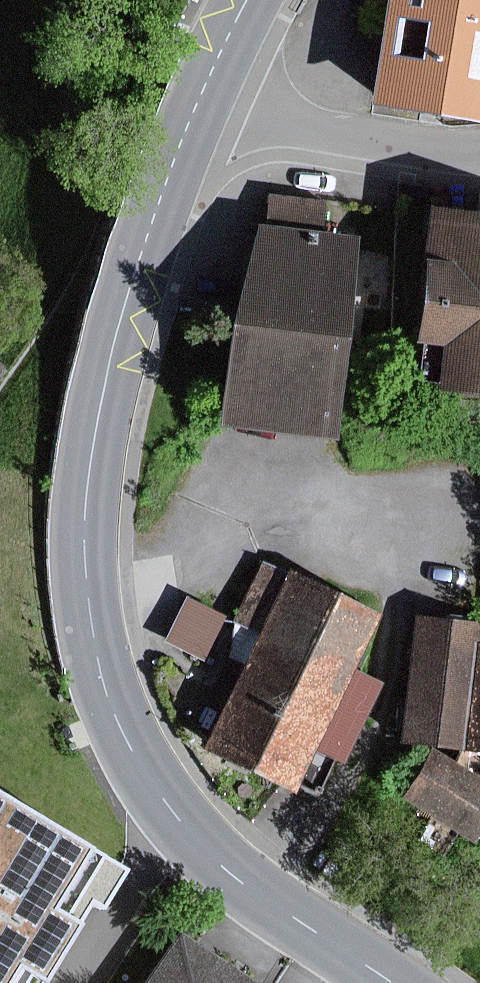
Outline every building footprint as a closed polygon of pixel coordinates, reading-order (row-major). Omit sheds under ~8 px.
[(367,107),(479,123),(479,0),(383,0),(367,107)] [(320,231),(324,201),(265,194),(261,225),(250,223),(215,324),(203,428),(326,443),(353,236),(320,231)] [(419,206),(402,342),(429,346),(423,391),(479,398),(479,214),(419,206)] [(373,614),(259,558),(228,621),(251,632),(194,750),(285,794),(307,749),(338,764),(377,683),(347,669),(373,614)] [(198,661),(220,616),(181,597),(160,642),(198,661)] [(409,615),(392,743),(457,751),(450,763),(479,782),(479,624),(409,615)] [(426,748),(396,796),(467,841),(479,821),(479,782),(450,763),(426,748)] [(0,790),(0,982),(34,982),(80,908),(93,916),(124,865),(0,790)] [(173,934),(139,982),(245,982),(173,934)]
